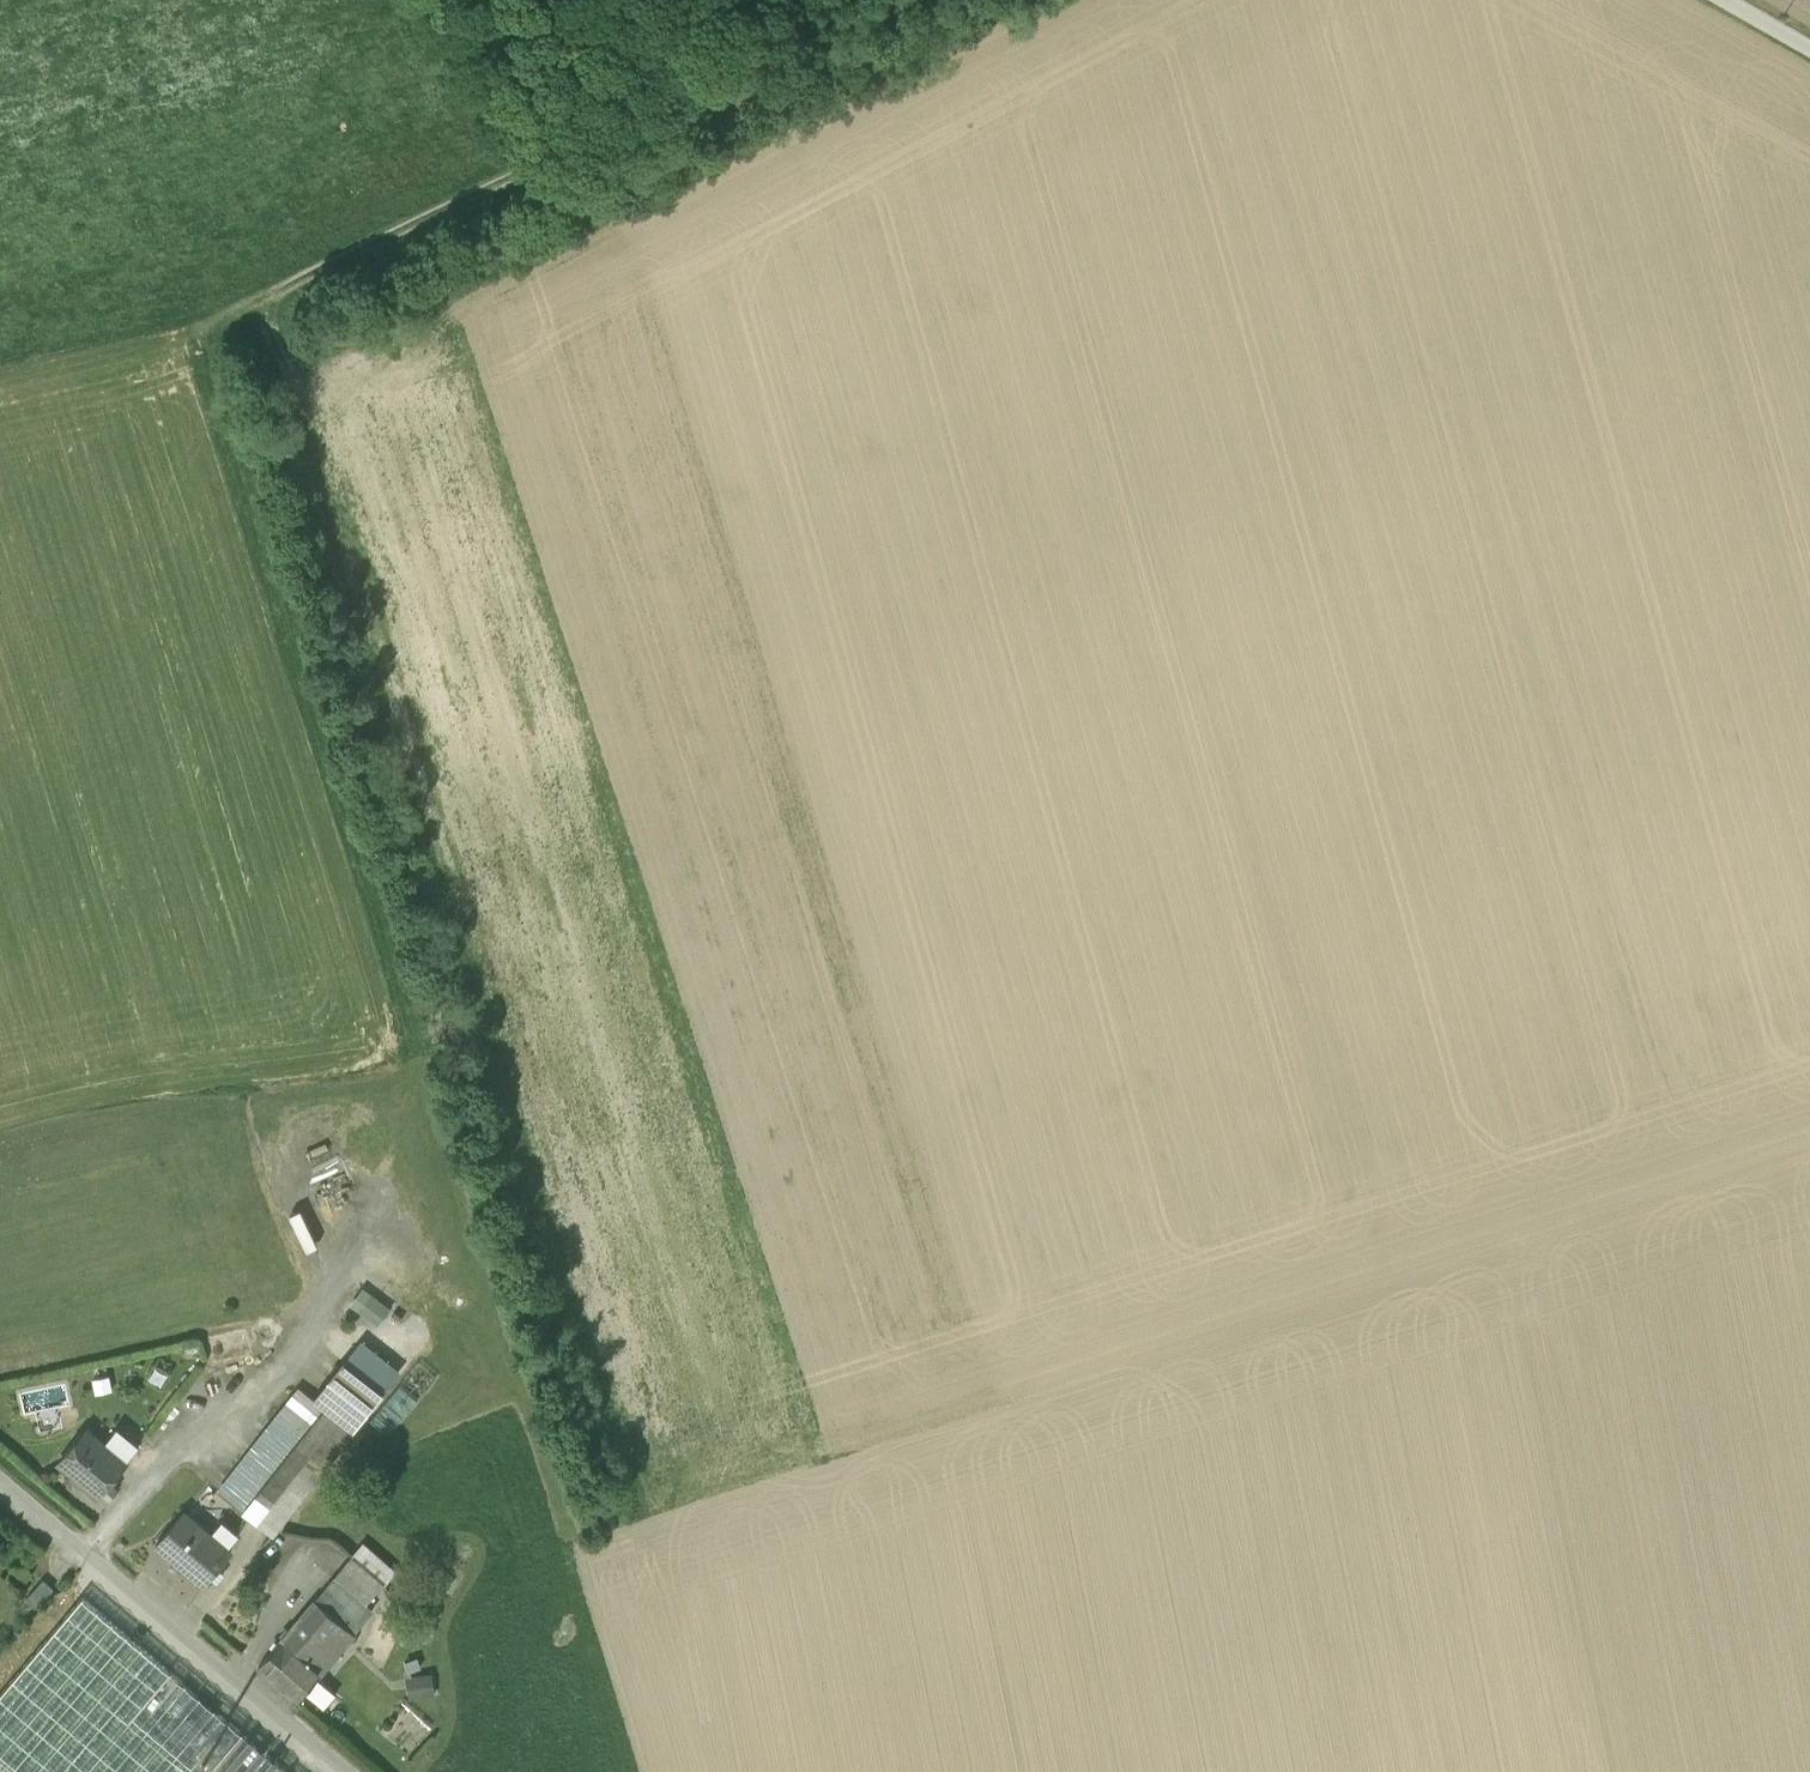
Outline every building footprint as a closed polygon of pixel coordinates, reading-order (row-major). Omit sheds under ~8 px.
[(361,1284),(348,1304),(378,1324),(391,1304),(361,1284)] [(314,1399),(353,1430),(383,1393),(343,1361),(314,1399)] [(324,1409),(300,1389),(219,1494),(244,1513),(324,1409)] [(244,1513),(273,1535),(332,1459),(353,1432),(324,1409),(244,1513)] [(58,1464),(97,1497),(126,1462),(105,1444),(87,1429),(58,1464)] [(115,1431),(105,1444),(126,1462),(137,1450),(115,1431)] [(156,1546),(203,1586),(232,1552),(229,1550),(212,1535),(185,1512),(156,1546)] [(221,1524),(212,1535),(229,1550),(238,1539),(221,1524)] [(362,1543),(350,1558),(382,1586),(395,1571),(362,1543)] [(332,1580),(365,1607),(382,1586),(350,1558),(332,1580)] [(259,1668),(298,1702),(355,1634),(348,1629),(366,1608),(365,1607),(332,1580),(314,1602),(259,1668)] [(26,1601),(35,1610),(52,1591),(42,1582),(26,1601)] [(82,1598),(0,1696),(0,1771),(288,1771),(82,1598)] [(433,1694),(429,1671),(405,1675),(408,1697),(433,1694)]
